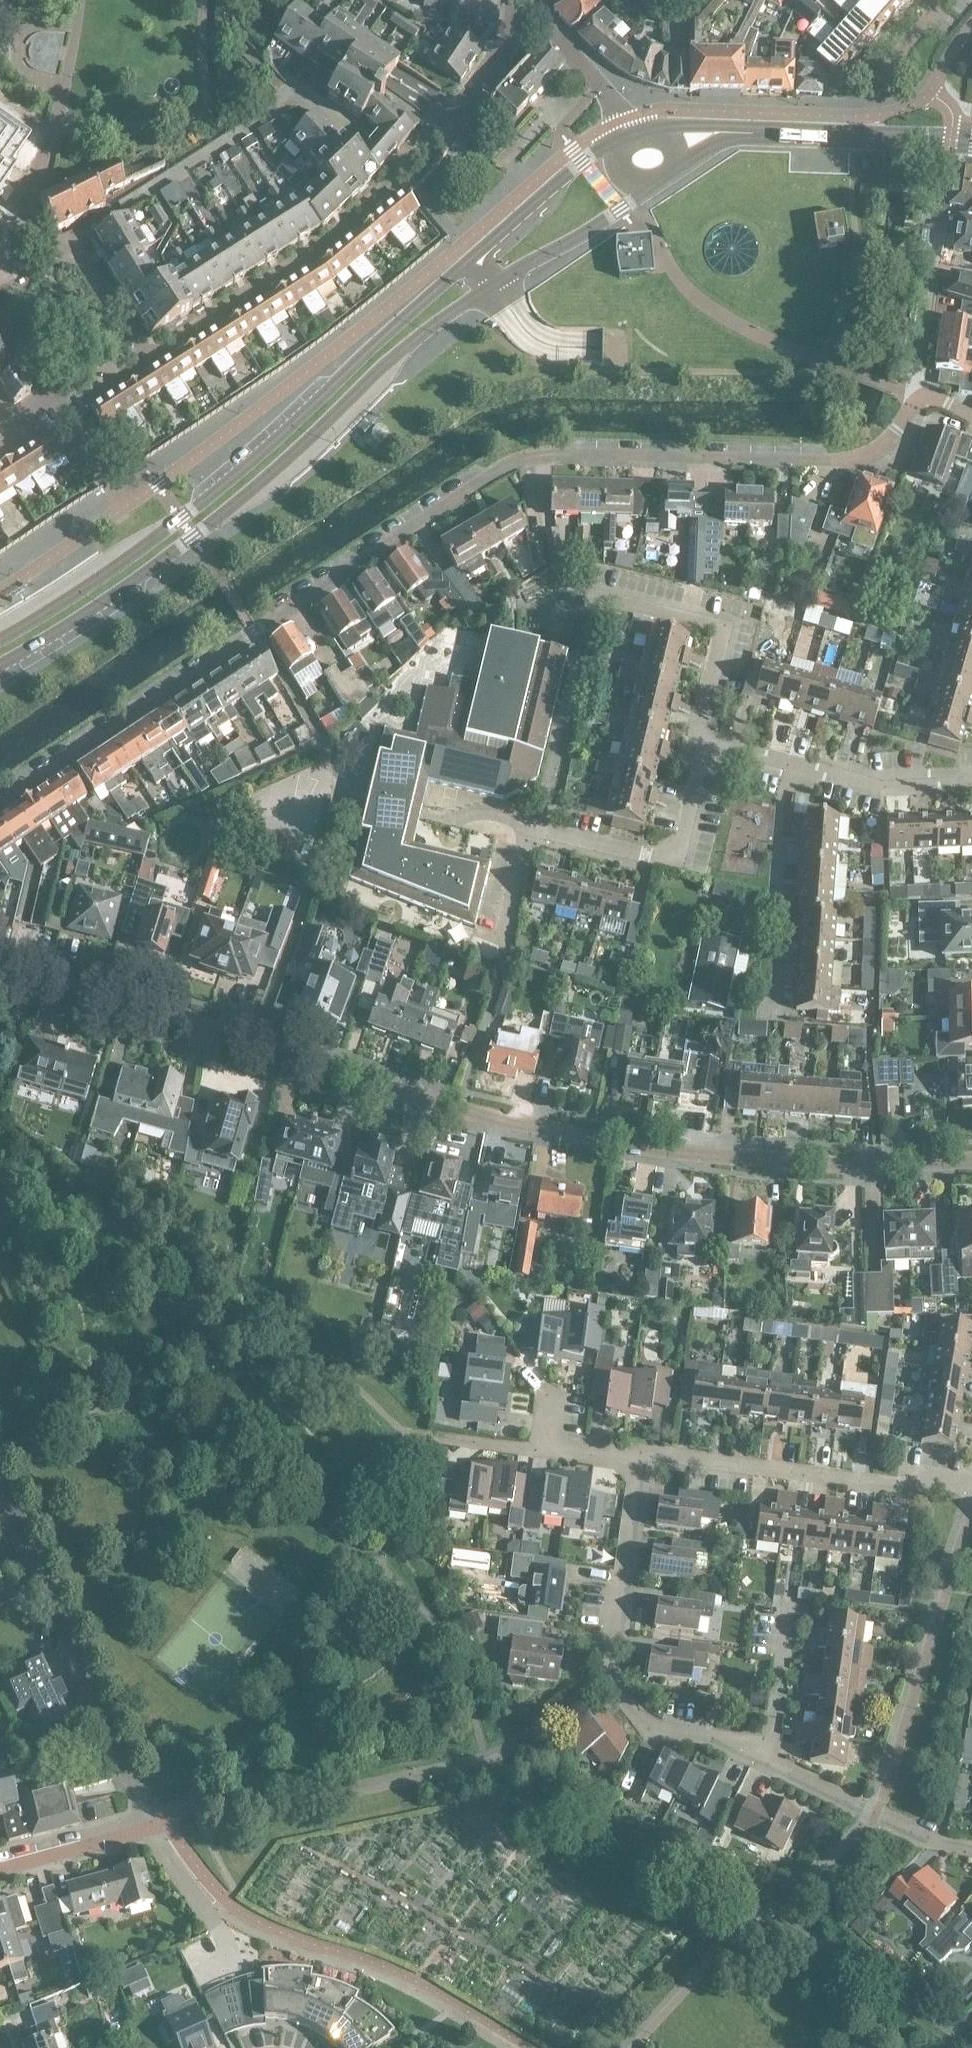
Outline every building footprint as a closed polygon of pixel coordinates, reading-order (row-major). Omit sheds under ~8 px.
[(378,5),(371,0),(370,0),(365,7),(373,13),(378,5)] [(438,0),(424,0),(423,7),(437,9),(438,0)] [(499,0),(438,0),(437,9),(442,10),(452,11),(453,4),(499,10),(499,4),(498,4),(499,0)] [(570,0),(563,0),(561,2),(553,11),(571,31),(573,29),(577,27),(579,25),(580,22),(581,20),(581,18),(586,18),(605,0),(590,0),(579,11),(576,6),(570,0)] [(576,6),(579,11),(590,0),(570,0),(576,6)] [(660,5),(654,0),(645,0),(642,4),(654,14),(660,5)] [(694,21),(689,20),(689,25),(689,55),(689,93),(689,94),(741,94),(741,47),(749,31),(765,0),(711,0),(694,21)] [(878,32),(842,0),(836,0),(834,2),(832,4),(849,19),(842,27),(865,47),(878,32)] [(891,17),(872,0),(866,0),(861,5),(856,0),(842,0),(878,32),(891,17)] [(905,2),(902,0),(872,0),(891,17),(905,2)] [(495,30),(497,16),(498,16),(499,10),(453,4),(452,11),(442,10),(440,23),(450,24),(495,30)] [(290,49),(313,17),(296,5),(274,38),(290,49)] [(396,29),(402,21),(394,16),(388,23),(396,29)] [(689,20),(689,16),(675,16),(675,25),(689,25),(689,20)] [(312,51),(328,27),(327,26),(313,17),(290,49),(307,61),(313,52),(312,51)] [(328,62),(350,29),(333,18),(327,26),(328,27),(312,51),(313,52),(328,62)] [(865,47),(842,27),(835,35),(818,20),(814,25),(812,27),(829,42),(852,62),(865,47)] [(418,32),(402,21),(396,29),(413,40),(418,32)] [(626,50),(605,34),(591,21),(577,36),(584,43),(597,55),(611,66),(626,50)] [(474,62),(495,30),(450,24),(451,25),(437,45),(471,67),(474,62)] [(852,62),(829,42),(812,27),(806,34),(823,49),(815,57),(838,78),(852,62)] [(343,72),(365,39),(350,29),(328,62),(343,72)] [(768,94),(770,63),(750,63),(758,33),(749,31),(741,47),(741,94),(768,94)] [(378,93),(382,86),(389,75),(399,61),(365,39),(343,72),(326,98),(360,120),(361,118),(371,104),(376,107),(378,104),(383,97),(378,93)] [(650,87),(658,56),(659,56),(660,51),(643,42),(637,57),(633,56),(626,50),(611,66),(628,78),(650,87)] [(768,94),(791,94),(794,43),(771,42),(770,63),(768,94)] [(509,85),(496,98),(517,117),(565,64),(546,44),(509,85)] [(468,72),(471,67),(437,45),(426,61),(459,83),(467,72),(468,72)] [(689,93),(689,55),(668,55),(668,58),(659,56),(658,56),(650,87),(668,92),(689,93)] [(820,96),(822,67),(811,67),(811,61),(800,61),(799,66),(797,66),(795,95),(820,96)] [(419,125),(397,107),(390,114),(378,104),(376,107),(371,104),(361,118),(379,133),(376,136),(395,152),(419,125)] [(302,155),(330,127),(316,113),(288,141),(302,155)] [(16,167),(11,163),(31,136),(0,114),(0,189),(16,167)] [(315,168),(343,141),(330,127),(302,155),(315,168)] [(377,174),(395,152),(376,136),(359,157),(377,174)] [(348,203),(377,175),(377,174),(359,157),(343,140),(343,141),(315,168),(315,169),(323,178),(348,203)] [(230,188),(252,171),(241,158),(219,175),(230,188)] [(285,171),(292,164),(286,158),(279,165),(285,171)] [(960,162),(954,166),(949,208),(964,211),(963,220),(971,221),(971,164),(960,162)] [(56,234),(106,209),(100,199),(126,186),(119,164),(88,177),(40,202),(56,234)] [(293,179),(300,172),(292,164),(285,171),(293,179)] [(348,203),(323,178),(314,187),(309,183),(306,185),(336,215),(348,203)] [(336,215),(306,185),(304,188),(308,193),(298,202),(321,230),(336,215)] [(281,196),(276,188),(268,194),(272,199),(273,201),(281,196)] [(199,200),(201,198),(197,192),(172,211),(184,228),(207,211),(199,200)] [(403,223),(417,211),(403,195),(382,213),(410,246),(417,240),(403,223)] [(286,204),(281,196),(273,201),(278,209),(282,207),(286,204)] [(304,241),(282,207),(278,209),(273,201),(272,199),(259,207),(265,217),(266,217),(288,251),(304,241)] [(321,230),(298,202),(294,199),(286,204),(282,207),(304,241),(321,230)] [(162,216),(157,207),(149,213),(154,221),(162,216)] [(241,222),(249,217),(244,209),(236,214),(240,221),(241,222)] [(410,246),(382,213),(361,230),(375,246),(388,235),(402,252),(410,246)] [(128,214),(126,215),(94,235),(105,252),(138,231),(128,214)] [(843,218),(842,214),(840,215),(840,217),(814,221),(819,250),(845,245),(845,247),(848,246),(847,238),(847,234),(846,230),(845,226),(844,222),(843,218)] [(168,224),(162,216),(154,221),(159,229),(168,224)] [(254,225),(249,217),(241,222),(246,230),(250,227),(254,225)] [(266,217),(265,217),(254,225),(250,227),(272,262),(288,251),(266,217)] [(965,253),(971,254),(971,221),(963,220),(958,219),(953,251),(965,253)] [(272,262),(250,227),(246,230),(241,222),(240,221),(228,228),(255,272),(272,262)] [(717,273),(718,274),(719,275),(720,275),(721,276),(722,276),(724,276),(725,277),(726,277),(728,277),(729,277),(730,277),(732,277),(733,277),(734,277),(735,277),(736,277),(738,277),(739,276),(740,276),(742,276),(743,275),(744,275),(745,274),(746,273),(747,273),(748,272),(749,271),(750,270),(751,269),(752,268),(753,267),(754,266),(754,265),(755,264),(756,263),(756,262),(757,261),(757,260),(758,258),(758,257),(759,256),(759,255),(759,253),(759,252),(759,251),(759,249),(759,248),(759,247),(759,246),(759,244),(758,243),(758,242),(758,241),(757,240),(757,238),(756,237),(756,236),(755,235),(754,234),(753,233),(752,232),(752,231),(751,230),(750,229),(749,228),(748,228),(747,227),(746,226),(744,225),(743,225),(742,224),(741,224),(740,223),(739,223),(737,223),(736,223),(735,222),(733,222),(732,222),(731,222),(730,222),(728,222),(727,223),(726,223),(725,223),(724,223),(722,224),(721,224),(720,225),(719,225),(718,226),(716,227),(715,228),(714,228),(713,229),(712,230),(711,231),(710,232),(710,233),(709,234),(708,235),(707,236),(707,237),(706,238),(706,240),(705,241),(705,242),(705,243),(704,244),(704,246),(704,247),(704,248),(704,249),(704,251),(704,252),(704,253),(704,255),(704,256),(705,257),(705,258),(705,259),(706,261),(707,262),(707,263),(708,264),(709,265),(709,266),(710,267),(711,268),(712,269),(713,270),(714,271),(715,272),(716,273),(717,273)] [(255,272),(228,228),(216,236),(217,237),(221,245),(217,248),(239,282),(255,272)] [(217,237),(216,236),(212,230),(203,235),(208,243),(217,237)] [(361,257),(375,246),(361,230),(341,248),(368,280),(376,274),(361,257)] [(138,231),(105,252),(114,267),(115,268),(138,253),(139,254),(149,248),(138,231)] [(221,245),(217,237),(208,243),(213,250),(217,248),(221,245)] [(650,237),(618,241),(618,239),(616,239),(615,247),(615,251),(616,254),(616,258),(616,262),(617,266),(617,270),(618,273),(619,277),(621,277),(621,275),(654,274),(651,244),(650,237)] [(217,248),(213,250),(201,258),(223,292),(239,282),(217,248)] [(368,280),(341,248),(320,265),(333,282),(347,270),(361,287),(368,280)] [(176,263),(184,258),(179,250),(171,256),(176,263)] [(118,288),(149,269),(154,266),(151,262),(146,265),(139,254),(138,253),(115,268),(114,267),(107,272),(118,288)] [(189,266),(184,258),(176,263),(181,271),(185,268),(189,266)] [(223,292),(201,258),(189,266),(185,268),(207,303),(223,292)] [(333,282),(320,265),(297,280),(320,316),(328,311),(316,292),(333,282)] [(185,268),(181,271),(169,278),(192,312),(207,303),(185,268)] [(158,285),(149,269),(118,288),(128,304),(158,285)] [(968,274),(967,280),(951,278),(951,281),(947,281),(944,283),(943,290),(945,293),(949,294),(948,296),(962,300),(959,318),(971,320),(971,275),(968,274)] [(158,285),(128,304),(150,339),(192,312),(169,278),(158,285)] [(285,312),(300,303),(312,321),(320,316),(297,280),(274,294),(285,312)] [(285,312),(274,294),(251,309),(274,345),(282,340),(271,321),(285,312)] [(274,345),(251,309),(228,323),(240,341),(254,332),(266,350),(274,345)] [(938,346),(964,350),(964,349),(971,350),(971,324),(968,323),(942,319),(938,346)] [(174,323),(164,330),(166,335),(177,328),(176,327),(174,323)] [(224,351),(240,341),(228,323),(205,338),(228,374),(236,369),(224,351)] [(228,374),(205,338),(183,352),(194,370),(208,361),(220,380),(228,374)] [(962,363),(964,350),(938,346),(934,371),(960,375),(959,375),(965,376),(963,391),(971,392),(971,365),(962,363)] [(180,379),(194,370),(183,352),(160,367),(183,403),(184,403),(191,398),(180,379)] [(1,366),(3,363),(0,356),(0,387),(14,406),(31,394),(15,372),(9,376),(1,366)] [(183,403),(160,367),(137,381),(148,399),(163,390),(175,408),(183,403)] [(148,399),(137,381),(115,396),(138,432),(146,427),(134,408),(148,399)] [(138,432),(115,396),(91,411),(103,428),(118,418),(130,437),(138,432)] [(952,460),(971,466),(971,440),(959,436),(957,442),(925,431),(910,477),(942,487),(952,460)] [(45,465),(63,454),(51,436),(26,453),(49,489),(57,484),(45,465)] [(26,453),(0,469),(0,470),(11,487),(29,476),(41,494),(49,489),(26,453)] [(11,487),(0,470),(0,494),(11,487)] [(854,530),(873,482),(857,476),(844,514),(827,508),(819,531),(850,542),(854,530)] [(873,482),(854,530),(865,534),(853,568),(862,571),(891,488),(873,482)] [(578,516),(579,486),(552,485),(551,515),(578,516)] [(604,517),(605,486),(579,486),(578,516),(604,517)] [(614,545),(614,531),(615,517),(631,518),(632,487),(605,486),(604,517),(603,550),(612,551),(612,545),(614,545)] [(665,488),(664,504),(660,503),(659,532),(672,532),(673,515),(690,516),(691,489),(665,488)] [(747,525),(748,491),(724,491),(723,524),(747,525)] [(748,491),(747,525),(772,526),(773,492),(748,491)] [(791,523),(792,500),(790,500),(790,517),(778,517),(777,545),(789,546),(789,547),(790,547),(791,523)] [(791,523),(790,547),(803,551),(817,509),(792,500),(791,523)] [(932,516),(934,505),(913,501),(911,512),(932,516)] [(485,518),(502,544),(524,531),(508,504),(485,518)] [(704,524),(704,556),(715,556),(716,543),(717,543),(718,515),(705,514),(704,524)] [(502,544),(485,518),(463,531),(479,557),(502,544)] [(704,524),(690,523),(687,567),(687,585),(703,588),(704,568),(703,568),(703,556),(704,556),(704,524)] [(563,567),(558,530),(544,533),(550,569),(563,567)] [(588,530),(577,530),(575,530),(574,559),(585,560),(586,544),(587,544),(588,530)] [(486,568),(479,557),(463,531),(439,545),(455,569),(443,576),(462,600),(471,615),(482,609),(465,580),(486,568)] [(958,544),(955,553),(971,558),(971,548),(958,544)] [(543,545),(528,547),(531,567),(533,567),(534,573),(545,566),(545,564),(546,564),(543,545)] [(462,600),(443,576),(437,568),(431,573),(420,558),(413,563),(405,552),(383,568),(405,597),(415,590),(425,603),(437,594),(443,602),(447,598),(455,610),(457,609),(463,620),(471,615),(462,600)] [(614,567),(633,572),(636,559),(617,555),(614,567)] [(927,559),(922,574),(935,578),(939,563),(927,559)] [(496,562),(485,569),(492,580),(493,580),(495,584),(504,578),(502,574),(503,574),(496,562)] [(945,589),(971,597),(971,572),(970,571),(966,586),(947,581),(945,589)] [(392,624),(403,616),(374,574),(352,589),(369,614),(365,617),(377,633),(392,623),(392,624)] [(940,580),(938,588),(945,589),(947,581),(940,580)] [(743,598),(759,602),(761,592),(746,588),(743,598)] [(942,598),(945,589),(938,588),(935,596),(942,598)] [(956,618),(971,623),(971,597),(945,589),(942,598),(941,600),(960,605),(956,618)] [(337,639),(334,641),(348,662),(354,658),(350,652),(361,646),(358,640),(371,631),(364,621),(353,606),(348,609),(340,597),(318,612),(337,639)] [(852,620),(857,602),(847,599),(842,617),(852,620)] [(766,614),(767,603),(750,602),(749,613),(766,614)] [(821,644),(828,618),(822,616),(823,611),(808,606),(805,613),(821,618),(818,628),(814,642),(821,644)] [(690,629),(660,622),(619,612),(615,631),(647,638),(644,652),(701,666),(701,664),(690,661),(691,655),(684,653),(690,629)] [(786,614),(780,633),(803,640),(809,621),(786,614)] [(429,640),(422,631),(421,632),(410,616),(400,623),(417,649),(418,648),(420,651),(429,643),(428,641),(429,640)] [(828,618),(821,644),(826,630),(834,632),(837,621),(828,618)] [(931,636),(971,648),(971,623),(956,618),(952,633),(934,627),(931,636)] [(422,631),(429,640),(435,636),(428,627),(422,631)] [(291,680),(315,665),(292,629),(270,644),(291,680)] [(872,644),(875,632),(867,629),(863,642),(872,644)] [(477,683),(458,679),(454,695),(427,688),(415,736),(384,729),(366,806),(367,806),(375,802),(404,809),(408,816),(409,816),(418,780),(506,801),(537,781),(568,651),(489,632),(477,683)] [(875,632),(872,644),(880,646),(883,634),(875,632)] [(942,665),(971,673),(971,648),(931,636),(928,646),(946,652),(942,665)] [(258,689),(263,696),(267,703),(277,696),(268,682),(277,676),(258,647),(239,660),(258,689)] [(620,671),(677,685),(680,670),(688,672),(689,666),(700,669),(701,666),(644,652),(640,666),(622,662),(620,671)] [(824,654),(825,673),(836,672),(836,654),(824,654)] [(377,684),(366,667),(358,655),(354,658),(348,662),(352,668),(368,691),(377,684)] [(222,671),(240,701),(254,721),(263,715),(254,702),(263,696),(258,689),(239,660),(222,671)] [(779,702),(788,671),(756,662),(753,672),(761,674),(755,695),(779,702)] [(370,695),(352,668),(342,677),(334,665),(324,675),(349,715),(370,695)] [(918,683),(971,699),(971,673),(942,665),(938,679),(921,673),(918,683)] [(908,680),(911,670),(896,666),(893,675),(908,680)] [(240,701),(222,671),(204,683),(230,723),(237,718),(230,707),(240,701)] [(677,685),(620,671),(618,681),(636,685),(633,699),(690,713),(691,710),(680,708),(681,702),(673,700),(677,685)] [(802,708),(811,677),(788,671),(779,702),(802,708)] [(825,715),(834,684),(811,677),(802,708),(825,715)] [(299,694),(307,705),(330,689),(323,678),(299,694)] [(857,691),(848,722),(872,729),(882,698),(868,694),(871,684),(860,681),(857,691)] [(230,723),(204,683),(187,694),(216,740),(222,736),(218,731),(230,723)] [(928,711),(967,722),(971,704),(971,699),(918,683),(915,692),(933,697),(928,711)] [(834,684),(825,715),(848,722),(857,691),(834,684)] [(887,698),(896,701),(898,691),(890,689),(887,698)] [(216,740),(187,694),(169,706),(170,708),(191,741),(194,745),(194,746),(212,735),(216,740)] [(370,697),(353,713),(362,722),(378,706),(370,697)] [(609,718),(665,732),(669,716),(677,718),(678,712),(690,715),(690,713),(633,699),(629,713),(611,709),(609,718)] [(194,745),(191,741),(170,708),(152,720),(172,752),(183,768),(191,762),(184,751),(194,745)] [(907,720),(904,730),(921,735),(930,738),(937,740),(944,742),(952,745),(959,747),(960,744),(967,722),(928,711),(924,725),(907,720)] [(329,717),(319,722),(328,737),(336,729),(329,717)] [(665,732),(609,718),(607,727),(625,732),(621,746),(679,759),(679,757),(668,754),(670,749),(662,747),(665,732)] [(172,752),(152,720),(133,732),(164,780),(172,775),(162,759),(172,752)] [(265,721),(257,726),(267,743),(275,738),(265,721)] [(291,733),(299,747),(314,740),(306,726),(291,733)] [(164,780),(133,732),(115,744),(131,769),(142,762),(157,785),(164,780)] [(280,755),(294,749),(288,737),(274,746),(280,755)] [(928,745),(927,746),(935,748),(937,740),(930,738),(928,745)] [(937,740),(935,748),(942,750),(944,742),(937,740)] [(944,742),(942,750),(950,752),(952,745),(944,742)] [(131,769),(115,744),(96,757),(118,789),(126,784),(121,776),(131,769)] [(267,744),(254,752),(261,764),(275,757),(267,744)] [(952,745),(950,752),(957,754),(959,747),(952,745)] [(598,765),(654,778),(658,763),(666,765),(667,759),(678,762),(679,759),(621,746),(618,760),(600,755),(598,765)] [(242,772),(256,766),(249,749),(235,754),(242,772)] [(118,789),(96,757),(77,769),(94,794),(105,786),(128,822),(136,816),(128,805),(118,789)] [(210,775),(219,787),(238,779),(229,762),(210,775)] [(598,765),(596,774),(614,778),(610,793),(649,802),(651,793),(654,778),(598,765)] [(51,784),(84,833),(87,822),(76,804),(86,797),(71,774),(69,772),(51,784)] [(201,795),(209,790),(202,779),(194,784),(201,795)] [(84,833),(51,784),(32,797),(49,822),(63,842),(71,837),(80,850),(84,833)] [(587,811),(586,812),(596,815),(603,816),(604,817),(613,819),(621,821),(628,823),(636,824),(643,826),(647,810),(649,802),(610,793),(607,806),(589,802),(589,803),(587,811)] [(49,822),(32,797),(15,808),(46,854),(43,866),(57,857),(58,853),(40,828),(49,822)] [(366,806),(348,880),(475,929),(491,863),(403,842),(409,816),(408,816),(404,809),(375,802),(367,806),(366,806)] [(15,808),(0,818),(0,824),(14,845),(22,840),(41,868),(43,866),(46,854),(15,808)] [(804,841),(836,843),(838,818),(818,816),(819,809),(806,808),(804,841)] [(613,819),(611,827),(619,829),(621,821),(613,819)] [(961,850),(960,819),(935,820),(936,851),(961,850)] [(961,850),(971,850),(971,819),(960,819),(961,850)] [(936,851),(935,820),(911,821),(912,852),(936,851)] [(621,821),(619,829),(626,831),(628,823),(621,821)] [(912,852),(911,821),(886,821),(887,852),(912,852)] [(76,865),(73,878),(74,879),(76,869),(89,873),(96,848),(94,847),(97,836),(100,836),(102,826),(88,822),(86,833),(84,833),(80,850),(77,865),(76,865)] [(628,823),(626,831),(634,833),(636,824),(628,823)] [(0,824),(0,863),(10,878),(18,873),(17,871),(4,852),(14,845),(0,824)] [(636,824),(634,833),(641,834),(643,826),(636,824)] [(108,834),(105,842),(134,850),(137,842),(108,834)] [(836,843),(804,841),(802,865),(835,867),(836,843)] [(210,855),(196,898),(210,903),(225,860),(210,855)] [(871,861),(871,870),(884,870),(883,861),(871,861)] [(0,863),(0,885),(5,892),(10,878),(0,863)] [(73,878),(76,865),(68,863),(65,876),(73,878)] [(138,881),(147,884),(152,867),(142,864),(137,880),(138,881)] [(835,867),(802,865),(800,889),(833,891),(835,867)] [(884,877),(884,870),(871,870),(871,878),(872,878),(872,888),(883,887),(883,877),(884,877)] [(555,908),(562,877),(538,871),(531,902),(555,908)] [(578,914),(586,882),(562,877),(555,908),(578,914)] [(182,941),(191,913),(163,904),(167,890),(147,884),(138,881),(129,907),(147,913),(136,948),(149,952),(147,956),(162,961),(163,957),(170,937),(182,941)] [(602,919),(609,888),(586,882),(578,914),(602,919)] [(710,885),(700,883),(698,892),(707,894),(710,885)] [(962,898),(962,885),(954,886),(955,898),(962,898)] [(962,898),(971,897),(971,885),(962,885),(962,898)] [(939,898),(939,888),(939,886),(913,887),(914,899),(939,898)] [(914,899),(913,887),(890,888),(890,900),(914,899)] [(939,888),(939,898),(951,898),(951,887),(939,888)] [(609,888),(602,919),(626,925),(634,894),(609,888)] [(833,891),(800,889),(799,913),(836,916),(831,915),(833,891)] [(108,939),(118,900),(79,890),(69,929),(108,939)] [(971,958),(971,920),(953,920),(952,905),(917,906),(917,933),(941,933),(942,959),(971,958)] [(864,918),(876,919),(877,910),(864,909),(864,918)] [(220,975),(233,934),(237,922),(222,916),(222,915),(210,910),(205,924),(192,961),(204,965),(203,969),(220,975)] [(802,937),(835,940),(836,916),(799,913),(799,914),(803,914),(802,937)] [(7,928),(9,920),(0,917),(0,926),(7,928)] [(863,942),(875,943),(876,919),(864,918),(863,942)] [(251,940),(233,934),(220,975),(238,981),(239,977),(251,981),(263,944),(267,930),(255,926),(251,940)] [(338,1022),(353,981),(347,979),(351,970),(334,964),(335,961),(315,953),(323,933),(304,926),(286,977),(308,985),(300,1008),(338,1022)] [(605,933),(602,948),(626,953),(629,939),(605,933)] [(738,944),(736,954),(736,955),(747,958),(751,936),(740,934),(738,944)] [(705,936),(690,1002),(724,1010),(738,944),(705,936)] [(835,940),(802,937),(800,962),(833,964),(835,940)] [(365,984),(379,989),(387,963),(388,963),(394,945),(378,940),(365,984)] [(875,943),(863,942),(862,966),(874,967),(875,943)] [(529,962),(537,965),(541,953),(533,950),(529,962)] [(859,970),(861,955),(842,952),(840,968),(859,970)] [(549,955),(541,953),(537,965),(545,967),(549,955)] [(468,993),(487,1000),(489,1001),(499,972),(471,962),(464,982),(471,985),(468,993)] [(833,964),(800,962),(798,986),(831,988),(833,964)] [(582,978),(586,967),(582,966),(579,965),(575,976),(582,978)] [(874,967),(862,966),(861,975),(874,976),(874,967)] [(595,970),(586,967),(582,978),(591,981),(595,970)] [(393,1037),(406,1004),(413,986),(402,982),(397,993),(383,988),(368,1028),(393,1037)] [(960,995),(950,995),(950,983),(927,983),(928,1007),(947,1006),(948,1021),(971,1021),(971,994),(960,995)] [(505,984),(499,1003),(514,1007),(517,1008),(522,988),(505,984)] [(831,988),(798,986),(797,1011),(819,1012),(818,1022),(828,1022),(828,1013),(839,1014),(840,989),(831,988)] [(420,1009),(406,1004),(393,1037),(417,1046),(431,1009),(437,995),(426,991),(420,1009)] [(841,1000),(838,1021),(857,1023),(860,1002),(841,1000)] [(581,1090),(584,1087),(593,1050),(598,1051),(603,1028),(565,1019),(567,1008),(557,1005),(554,1016),(550,1038),(563,1041),(561,1053),(557,1052),(554,1068),(560,1069),(557,1081),(570,1084),(572,1088),(581,1090)] [(431,1009),(417,1046),(445,1056),(459,1019),(431,1009)] [(894,1012),(882,1012),(882,1026),(893,1025),(895,1025),(895,1022),(898,1021),(898,1016),(894,1016),(894,1012)] [(861,1022),(865,1026),(870,1022),(870,1018),(865,1014),(861,1017),(861,1022)] [(948,1021),(948,1035),(935,1036),(936,1060),(965,1059),(965,1046),(971,1046),(971,1021),(948,1021)] [(749,1038),(751,1023),(739,1022),(738,1037),(749,1038)] [(610,1052),(615,1027),(614,1027),(614,1030),(606,1029),(602,1051),(610,1052)] [(615,1027),(610,1052),(629,1056),(633,1030),(615,1027)] [(791,1041),(792,1028),(784,1027),(783,1041),(791,1041)] [(792,1028),(791,1041),(800,1042),(801,1029),(792,1028)] [(839,1045),(840,1031),(832,1031),(831,1044),(839,1045)] [(848,1045),(848,1041),(849,1032),(840,1031),(839,1045),(848,1045)] [(491,1066),(490,1072),(516,1078),(517,1072),(532,1075),(540,1038),(523,1035),(521,1044),(511,1042),(513,1035),(499,1032),(495,1049),(493,1049),(490,1066),(491,1066)] [(65,1049),(53,1046),(27,1037),(18,1074),(19,1074),(16,1083),(60,1095),(60,1096),(85,1103),(89,1089),(97,1062),(69,1054),(70,1049),(67,1048),(65,1049)] [(638,1096),(651,1098),(657,1062),(646,1060),(646,1061),(629,1059),(623,1098),(637,1100),(638,1096)] [(899,1061),(872,1062),(875,1087),(900,1087),(899,1061)] [(681,1093),(698,1096),(702,1071),(684,1068),(684,1073),(671,1071),(672,1064),(657,1062),(651,1098),(651,1102),(665,1104),(666,1101),(679,1103),(681,1093)] [(948,1073),(948,1075),(945,1075),(946,1086),(947,1086),(947,1101),(961,1101),(961,1109),(971,1109),(971,1071),(961,1072),(961,1062),(947,1062),(948,1073)] [(139,1128),(154,1074),(153,1074),(153,1077),(124,1068),(116,1098),(112,1097),(110,1104),(98,1100),(89,1132),(114,1139),(122,1123),(139,1128)] [(762,1114),(786,1116),(788,1081),(789,1069),(778,1068),(777,1080),(765,1079),(762,1114)] [(189,1124),(174,1121),(183,1083),(177,1081),(175,1075),(164,1073),(160,1076),(154,1074),(139,1128),(172,1137),(168,1154),(182,1158),(189,1124)] [(738,1112),(762,1114),(765,1079),(741,1077),(740,1079),(731,1078),(730,1091),(739,1092),(738,1112)] [(786,1116),(809,1118),(812,1083),(788,1081),(786,1116)] [(809,1118),(834,1120),(837,1085),(812,1083),(809,1118)] [(861,1087),(837,1085),(834,1120),(869,1123),(871,1107),(859,1106),(861,1087)] [(250,1133),(256,1111),(254,1111),(255,1107),(254,1106),(251,1102),(244,1100),(239,1102),(238,1102),(237,1106),(217,1100),(212,1118),(211,1117),(205,1136),(207,1136),(205,1141),(189,1137),(184,1165),(199,1169),(203,1155),(222,1160),(221,1161),(238,1166),(247,1132),(250,1133)] [(303,1171),(315,1125),(296,1120),(296,1123),(288,1120),(276,1163),(272,1162),(262,1161),(254,1205),(267,1207),(273,1175),(285,1178),(287,1177),(289,1169),(287,1167),(303,1171)] [(341,1197),(345,1180),(331,1176),(342,1135),(331,1133),(332,1130),(315,1125),(303,1171),(317,1174),(315,1182),(331,1186),(324,1211),(334,1214),(339,1197),(341,1197)] [(339,1197),(334,1214),(330,1229),(349,1234),(353,1217),(375,1223),(383,1190),(380,1190),(385,1169),(390,1170),(396,1150),(390,1149),(391,1146),(376,1142),(375,1145),(372,1144),(371,1149),(362,1146),(352,1181),(345,1180),(341,1197),(339,1197)] [(460,1164),(442,1160),(441,1163),(431,1161),(426,1183),(423,1182),(417,1209),(415,1209),(412,1221),(442,1229),(440,1237),(460,1242),(458,1251),(461,1252),(469,1207),(453,1203),(457,1185),(455,1185),(460,1164)] [(106,1171),(94,1168),(90,1183),(102,1186),(106,1171)] [(492,1173),(490,1181),(487,1181),(485,1192),(490,1193),(486,1218),(484,1225),(512,1230),(516,1209),(518,1209),(523,1180),(518,1179),(519,1175),(509,1173),(509,1176),(492,1173)] [(538,1216),(539,1217),(538,1220),(544,1222),(545,1218),(563,1221),(564,1217),(578,1220),(582,1194),(560,1189),(560,1185),(544,1182),(538,1216)] [(163,1189),(160,1202),(173,1206),(176,1192),(163,1189)] [(410,1195),(388,1190),(378,1232),(399,1238),(410,1195)] [(618,1200),(614,1223),(614,1227),(607,1226),(604,1246),(645,1252),(653,1201),(633,1198),(632,1202),(618,1200)] [(695,1247),(708,1248),(711,1208),(675,1205),(674,1214),(672,1214),(670,1245),(677,1245),(676,1258),(694,1260),(695,1247)] [(769,1212),(766,1212),(761,1206),(752,1205),(749,1210),(739,1209),(738,1221),(735,1221),(733,1246),(728,1246),(727,1261),(738,1262),(739,1247),(766,1249),(769,1212)] [(949,1253),(941,1253),(941,1267),(943,1299),(957,1298),(957,1281),(971,1281),(971,1268),(971,1242),(970,1213),(958,1213),(958,1218),(953,1218),(954,1244),(949,1244),(949,1253)] [(830,1245),(833,1216),(816,1215),(816,1219),(801,1218),(797,1263),(790,1263),(789,1274),(809,1276),(810,1265),(827,1266),(828,1257),(832,1257),(833,1257),(835,1256),(837,1254),(837,1252),(837,1250),(836,1247),(834,1245),(830,1245)] [(886,1262),(896,1262),(910,1262),(908,1218),(897,1219),(898,1221),(885,1221),(886,1262)] [(919,1218),(908,1218),(910,1262),(923,1262),(933,1261),(932,1220),(919,1220),(919,1218)] [(537,1227),(522,1225),(514,1277),(528,1279),(537,1227)] [(863,1276),(864,1330),(866,1330),(866,1316),(893,1315),(892,1263),(880,1263),(881,1275),(863,1276)] [(673,1285),(679,1286),(680,1266),(661,1265),(657,1304),(671,1305),(673,1285)] [(943,1299),(941,1267),(929,1268),(930,1299),(943,1299)] [(642,1300),(656,1301),(659,1272),(645,1271),(642,1300)] [(458,1273),(474,1295),(485,1275),(458,1273)] [(864,1330),(863,1276),(852,1276),(853,1311),(838,1312),(839,1327),(864,1330)] [(565,1319),(558,1363),(581,1366),(583,1352),(597,1354),(605,1296),(598,1295),(596,1309),(588,1308),(586,1322),(565,1319)] [(724,1309),(723,1298),(714,1298),(714,1308),(724,1309)] [(910,1316),(922,1315),(922,1300),(910,1301),(910,1316)] [(476,1325),(478,1323),(488,1336),(498,1328),(489,1315),(478,1302),(465,1312),(476,1325)] [(558,1363),(565,1319),(543,1316),(542,1323),(526,1321),(522,1350),(536,1352),(535,1360),(558,1363)] [(750,1334),(752,1322),(744,1321),(743,1333),(750,1334)] [(752,1322),(750,1334),(775,1337),(776,1325),(761,1323),(752,1322)] [(968,1353),(971,1332),(971,1328),(941,1323),(937,1347),(968,1353)] [(797,1340),(799,1328),(792,1327),(790,1339),(797,1340)] [(821,1343),(823,1332),(813,1330),(799,1328),(797,1340),(821,1343)] [(890,1331),(889,1339),(908,1342),(910,1334),(902,1333),(902,1332),(890,1331)] [(845,1346),(847,1335),(839,1334),(823,1332),(821,1343),(845,1346)] [(847,1335),(845,1346),(854,1348),(855,1336),(847,1335)] [(463,1384),(507,1390),(510,1367),(504,1367),(506,1351),(503,1351),(505,1341),(477,1337),(474,1363),(466,1362),(463,1384)] [(604,1416),(627,1419),(633,1375),(612,1371),(615,1349),(599,1347),(596,1363),(591,1399),(607,1401),(604,1416)] [(968,1353),(937,1347),(933,1371),(964,1376),(968,1353)] [(886,1363),(898,1365),(899,1356),(887,1354),(886,1363)] [(715,1414),(719,1381),(721,1367),(684,1362),(678,1408),(687,1409),(689,1410),(715,1414)] [(898,1365),(886,1363),(885,1371),(897,1373),(898,1365)] [(739,1417),(745,1371),(737,1370),(735,1383),(719,1381),(715,1414),(739,1417)] [(654,1377),(633,1375),(627,1419),(649,1422),(651,1408),(666,1410),(671,1373),(655,1371),(654,1377)] [(762,1420),(769,1375),(745,1371),(739,1417),(762,1420)] [(964,1376),(933,1371),(929,1395),(960,1400),(964,1376)] [(786,1423),(792,1378),(769,1375),(762,1420),(786,1423)] [(810,1427),(815,1393),(816,1385),(803,1383),(803,1379),(792,1378),(786,1423),(810,1427)] [(507,1390),(463,1384),(460,1407),(468,1408),(466,1423),(495,1427),(497,1412),(505,1413),(507,1390)] [(840,1384),(838,1397),(834,1430),(859,1433),(859,1432),(870,1433),(874,1403),(863,1401),(863,1400),(853,1399),(854,1386),(840,1384)] [(834,1430),(838,1397),(815,1393),(810,1427),(834,1430)] [(960,1400),(929,1395),(925,1419),(956,1424),(960,1400)] [(879,1410),(891,1411),(900,1413),(900,1409),(892,1408),(893,1404),(880,1402),(879,1410)] [(890,1419),(891,1411),(879,1410),(878,1418),(890,1419)] [(956,1424),(925,1419),(921,1443),(952,1449),(956,1424)] [(468,1509),(487,1512),(492,1467),(471,1464),(470,1471),(454,1469),(453,1480),(442,1479),(440,1496),(450,1498),(448,1514),(467,1517),(468,1509)] [(509,1515),(508,1520),(507,1528),(523,1531),(529,1487),(514,1485),(516,1470),(492,1467),(487,1512),(509,1515)] [(544,1489),(529,1487),(523,1531),(523,1532),(538,1534),(540,1519),(562,1522),(568,1478),(546,1475),(544,1489)] [(591,1481),(568,1478),(562,1522),(583,1525),(582,1531),(598,1534),(603,1498),(589,1496),(591,1481)] [(721,1498),(678,1492),(677,1504),(659,1502),(655,1529),(697,1534),(698,1522),(717,1524),(721,1498)] [(778,1545),(785,1495),(775,1493),(773,1511),(758,1509),(754,1542),(778,1545)] [(785,1495),(778,1545),(803,1548),(807,1516),(792,1514),(795,1496),(785,1495)] [(807,1516),(803,1548),(827,1551),(833,1501),(822,1500),(820,1517),(807,1516)] [(833,1501),(827,1551),(851,1554),(855,1522),(841,1520),(843,1502),(833,1501)] [(855,1522),(851,1554),(875,1557),(882,1507),(871,1506),(869,1524),(855,1522)] [(882,1507),(875,1557),(900,1560),(904,1528),(888,1526),(891,1508),(882,1507)] [(707,1571),(709,1554),(715,1555),(716,1548),(672,1542),(670,1554),(653,1551),(649,1578),(691,1584),(693,1569),(707,1571)] [(552,1562),(518,1558),(512,1558),(510,1580),(529,1582),(528,1589),(522,1588),(519,1591),(517,1602),(520,1606),(526,1606),(526,1608),(560,1612),(564,1575),(551,1574),(552,1562)] [(806,1571),(807,1562),(785,1558),(784,1567),(806,1571)] [(249,1592),(263,1582),(249,1563),(235,1573),(249,1592)] [(901,1581),(897,1607),(909,1609),(913,1583),(901,1581)] [(774,1585),(773,1598),(784,1599),(785,1586),(774,1585)] [(798,1589),(798,1595),(797,1601),(821,1603),(823,1592),(798,1589)] [(712,1622),(714,1605),(720,1606),(722,1598),(677,1592),(676,1605),(658,1603),(654,1629),(696,1635),(698,1620),(712,1622)] [(809,1639),(860,1646),(863,1621),(829,1616),(827,1632),(810,1630),(809,1639)] [(508,1677),(513,1686),(524,1688),(525,1680),(556,1684),(561,1646),(539,1643),(541,1628),(500,1622),(498,1638),(513,1640),(508,1677)] [(867,1672),(871,1672),(874,1648),(860,1646),(809,1639),(808,1649),(824,1651),(822,1666),(867,1671),(867,1672)] [(705,1673),(707,1654),(718,1655),(719,1649),(679,1644),(677,1655),(651,1651),(647,1679),(689,1684),(691,1671),(705,1673)] [(71,1725),(59,1697),(65,1694),(60,1684),(54,1686),(41,1658),(19,1668),(2,1675),(6,1685),(4,1686),(16,1714),(29,1709),(42,1739),(61,1731),(67,1747),(91,1737),(84,1720),(71,1725)] [(802,1687),(863,1696),(867,1672),(867,1671),(822,1666),(821,1680),(804,1678),(802,1687)] [(816,1713),(850,1718),(860,1719),(863,1696),(802,1687),(801,1696),(818,1698),(816,1713)] [(749,1708),(764,1710),(766,1699),(751,1697),(749,1708)] [(602,1705),(564,1732),(579,1754),(590,1747),(601,1762),(597,1770),(611,1777),(628,1742),(602,1705)] [(856,1730),(849,1727),(850,1718),(816,1713),(814,1727),(798,1724),(796,1735),(847,1742),(848,1740),(854,1739),(856,1730)] [(847,1742),(796,1735),(795,1745),(811,1747),(809,1762),(844,1766),(847,1742)] [(971,1752),(971,1744),(965,1743),(963,1751),(971,1752)] [(963,1751),(962,1760),(971,1761),(971,1752),(963,1751)] [(661,1791),(675,1798),(689,1767),(662,1754),(660,1758),(649,1752),(628,1796),(639,1802),(645,1791),(658,1798),(661,1791)] [(717,1780),(689,1767),(675,1798),(701,1810),(698,1817),(709,1823),(725,1790),(715,1785),(717,1780)] [(2,1816),(9,1842),(74,1824),(66,1794),(43,1800),(43,1799),(30,1802),(31,1803),(25,1804),(24,1800),(17,1802),(9,1773),(0,1775),(0,1817),(2,1816)] [(955,1798),(968,1800),(969,1792),(957,1790),(955,1798)] [(968,1800),(955,1798),(954,1806),(967,1808),(968,1800)] [(747,1799),(733,1830),(778,1852),(797,1813),(767,1799),(763,1807),(747,1799)] [(116,1873),(67,1887),(75,1916),(123,1902),(125,1911),(153,1903),(142,1864),(115,1871),(116,1873)] [(906,1895),(911,1900),(904,1907),(927,1928),(926,1940),(919,1947),(927,1953),(947,1931),(938,1923),(957,1902),(937,1884),(940,1881),(928,1870),(916,1883),(907,1875),(891,1893),(900,1901),(906,1895)] [(46,1906),(55,1936),(68,1932),(54,1888),(42,1892),(46,1906)] [(888,1903),(881,1896),(873,1905),(880,1912),(888,1903)] [(15,1932),(26,1929),(17,1898),(0,1903),(0,1937),(15,1932)] [(55,1936),(46,1906),(34,1910),(39,1925),(44,1940),(55,1936)] [(947,1931),(927,1953),(940,1965),(953,1951),(966,1950),(971,1943),(971,1921),(963,1913),(947,1931)] [(15,1932),(0,1937),(0,1970),(10,1967),(15,1984),(28,1980),(22,1963),(24,1962),(15,1932)] [(84,1982),(95,1979),(88,1956),(76,1960),(84,1982)] [(147,1980),(141,1967),(117,1978),(123,1991),(147,1980)] [(311,1979),(312,1973),(313,1973),(313,1972),(306,1971),(300,1970),(293,1970),(283,1970),(273,1971),(261,1972),(262,1974),(263,1973),(263,1984),(249,1986),(249,1984),(234,1987),(219,1992),(205,1998),(225,2037),(235,2032),(245,2029),(255,2027),(266,2026),(266,2020),(276,2020),(287,2022),(298,2025),(308,2029),(318,2034),(327,2040),(336,2047),(376,2047),(390,2039),(389,2037),(394,2033),(394,2034),(395,2033),(390,2028),(386,2023),(380,2018),(374,2014),(371,2011),(365,2007),(359,2003),(355,2001),(358,1996),(359,1996),(359,1995),(353,1992),(346,1989),(343,1987),(336,1985),(329,1983),(322,1981),(315,1979),(311,1979)] [(84,1985),(88,1997),(97,1993),(92,1981),(84,1985)] [(91,1999),(64,2009),(69,2021),(95,2011),(91,1999)] [(193,2003),(165,2016),(168,2024),(162,2027),(169,2044),(176,2041),(179,2047),(213,2047),(193,2003)] [(106,2011),(111,2025),(127,2019),(122,2006),(106,2011)] [(53,2037),(59,2035),(54,2022),(31,2030),(36,2044),(24,2047),(57,2047),(53,2037)]
